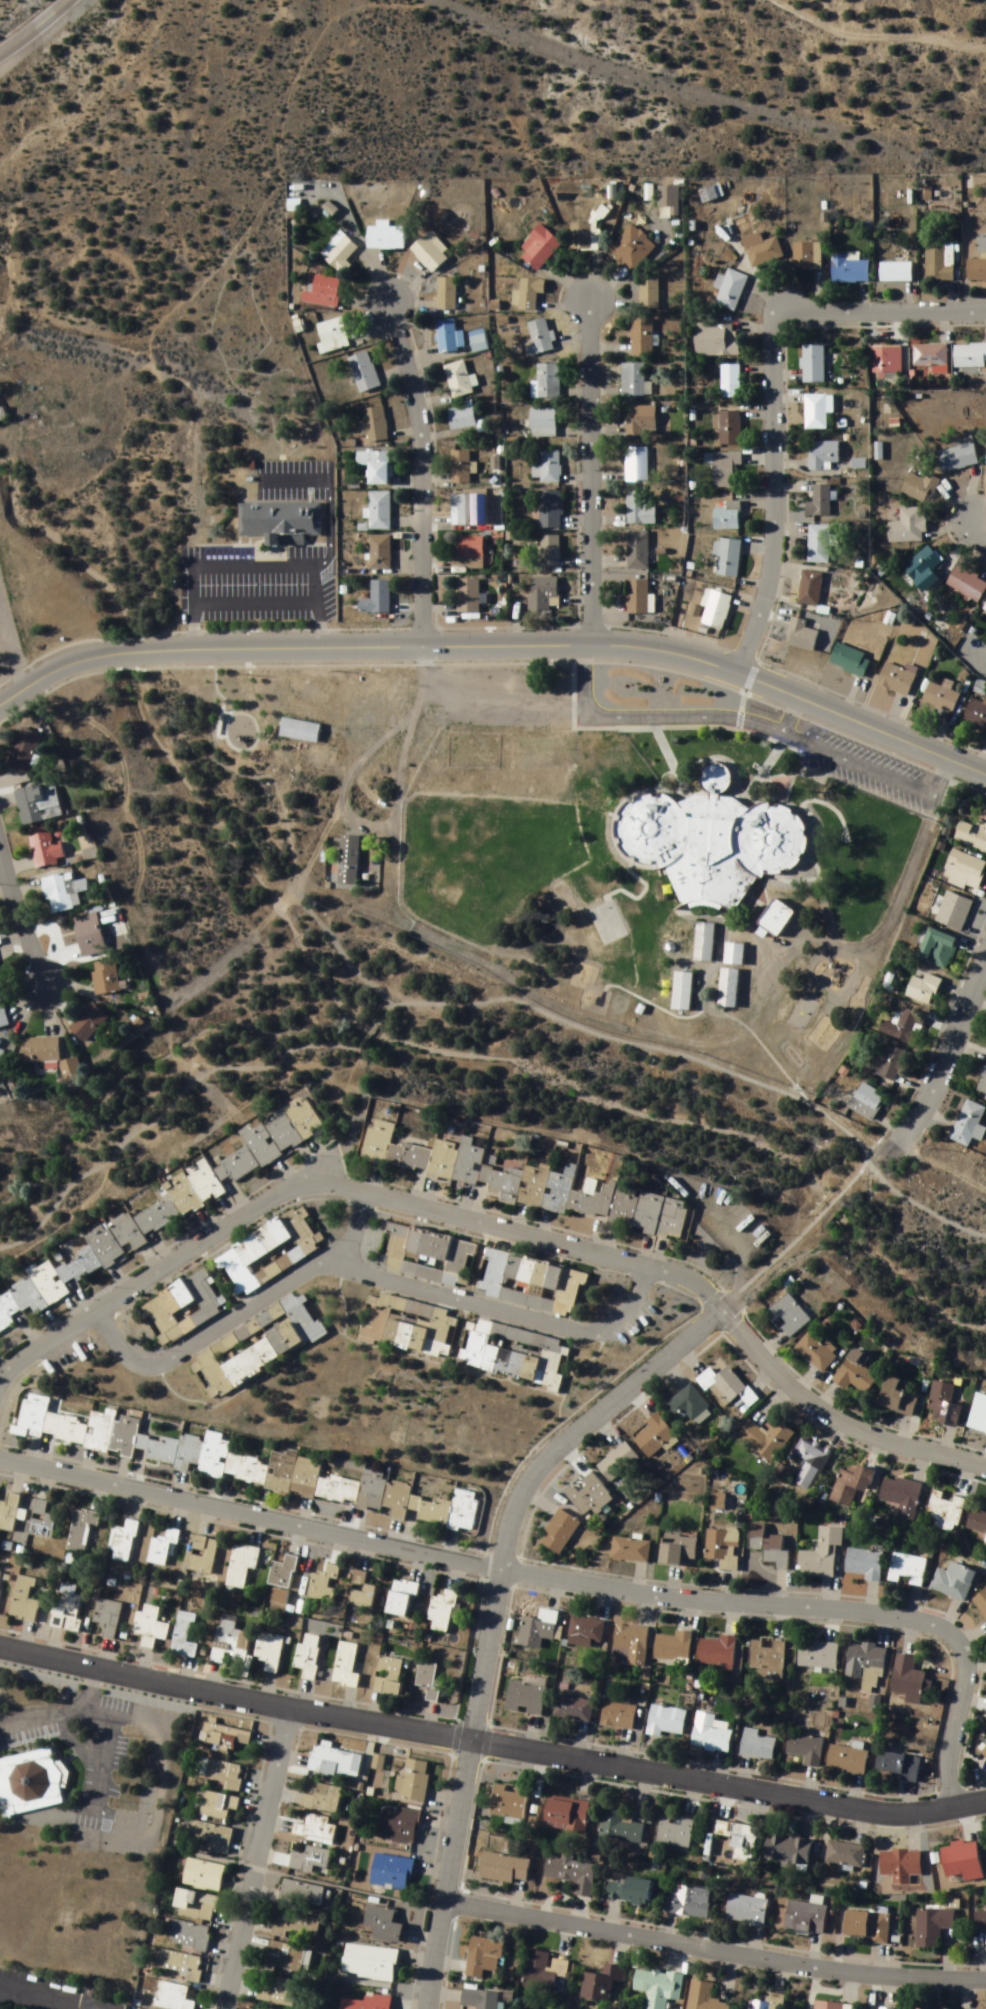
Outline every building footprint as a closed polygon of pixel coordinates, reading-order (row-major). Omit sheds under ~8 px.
[(678,188),(658,188),(658,207),(672,207),(672,217),(678,217),(678,188)] [(387,228),(387,222),(376,222),(376,228),(366,228),(366,249),(403,249),(403,228),(387,228)] [(596,249),(596,224),(571,224),(571,249),(596,249)] [(561,245),(539,225),(519,247),(525,253),(521,258),(537,272),(561,245)] [(608,249),(632,273),(656,249),(632,225),(608,249)] [(358,251),(341,232),(319,255),(336,272),(358,251)] [(777,238),(763,242),(761,234),(743,239),(752,268),(783,259),(777,238)] [(448,259),(424,235),(409,250),(433,273),(448,259)] [(821,244),(793,244),(793,270),(821,270),(821,244)] [(953,283),(953,251),(925,251),(925,283),(953,283)] [(858,255),(831,255),(831,284),(868,284),(868,263),(858,263),(858,255)] [(979,255),(979,261),(966,261),(966,282),(985,282),(985,255),(979,255)] [(911,264),(879,264),(879,283),(911,283),(911,264)] [(734,313),(749,278),(728,269),(714,305),(734,313)] [(337,307),(340,279),(306,275),(303,303),(337,307)] [(456,278),(437,278),(437,310),(456,310),(456,278)] [(659,278),(640,278),(639,309),(658,309),(659,278)] [(536,312),(536,295),(544,295),(544,280),(520,280),(520,292),(512,292),(512,312),(536,312)] [(314,325),(321,354),(348,347),(341,318),(314,325)] [(554,351),(547,319),(527,323),(533,346),(525,348),(527,358),(554,351)] [(652,358),(652,319),(631,319),(631,358),(652,358)] [(463,333),(455,333),(455,321),(437,321),(437,352),(463,352),(463,333)] [(695,358),(737,358),(737,325),(695,325),(695,358)] [(472,353),(487,351),(484,331),(469,333),(472,353)] [(953,369),(985,369),(985,345),(953,345),(953,369)] [(802,384),(824,384),(824,346),(802,346),(802,384)] [(912,366),(932,366),(932,372),(947,372),(947,346),(912,346),(912,366)] [(872,377),(901,377),(901,348),(872,348),(872,377)] [(346,360),(359,394),(380,386),(366,351),(346,360)] [(471,395),(465,362),(444,366),(451,399),(471,395)] [(559,399),(559,364),(535,364),(535,399),(559,399)] [(644,383),(644,365),(621,365),(621,397),(651,397),(651,383),(644,383)] [(739,366),(720,366),(720,400),(739,400),(739,366)] [(804,429),(826,429),(826,396),(804,396),(804,429)] [(462,408),(448,410),(450,431),(475,428),(472,403),(461,404),(462,408)] [(655,407),(626,407),(626,435),(655,435),(655,407)] [(362,409),(364,445),(386,444),(384,408),(362,409)] [(555,409),(530,409),(530,438),(555,438),(555,409)] [(741,445),(741,412),(719,412),(719,445),(741,445)] [(937,452),(941,473),(978,466),(972,438),(955,441),(956,448),(937,452)] [(838,443),(810,443),(810,471),(826,471),(826,464),(838,464),(838,443)] [(625,481),(647,481),(647,449),(625,449),(625,481)] [(368,485),(387,485),(387,452),(355,452),(355,466),(368,466),(368,485)] [(469,484),(469,452),(450,452),(450,484),(469,484)] [(560,484),(560,452),(532,452),(532,479),(539,479),(539,484),(560,484)] [(712,490),(733,490),(733,467),(741,467),(741,454),(712,454),(712,490)] [(939,481),(926,474),(923,480),(909,473),(900,492),(926,506),(939,481)] [(829,486),(813,486),(813,504),(805,504),(805,517),(829,517),(829,486)] [(368,530),(390,530),(390,492),(368,492),(368,530)] [(560,528),(560,492),(538,492),(538,528),(560,528)] [(654,524),(654,506),(645,506),(645,492),(626,492),(626,524),(654,524)] [(450,495),(450,526),(474,526),(474,495),(450,495)] [(237,503),(238,538),(321,535),(320,501),(237,503)] [(713,530),(739,530),(739,503),(725,503),(725,509),(713,509),(713,530)] [(888,542),(924,542),(924,509),(900,509),(900,523),(888,523),(888,542)] [(808,564),(829,564),(829,526),(808,526),(808,564)] [(626,570),(648,570),(648,532),(626,532),(626,570)] [(389,569),(389,536),(368,536),(368,569),(389,569)] [(558,536),(540,536),(540,569),(559,569),(558,536)] [(481,568),(482,537),(451,537),(450,568),(481,568)] [(741,541),(716,538),(714,558),(718,558),(716,576),(736,578),(741,541)] [(923,594),(939,580),(931,570),(941,561),(928,546),(901,569),(923,594)] [(985,587),(985,582),(955,566),(945,586),(978,602),(985,587)] [(819,572),(799,573),(801,607),(821,606),(819,572)] [(557,610),(557,578),(529,578),(529,610),(557,610)] [(478,579),(456,579),(456,613),(478,613),(478,579)] [(388,613),(388,581),(369,581),(369,601),(357,601),(357,613),(388,613)] [(647,615),(647,581),(626,581),(626,615),(647,615)] [(732,597),(710,591),(701,623),(723,629),(732,597)] [(807,621),(790,618),(784,645),(814,652),(818,632),(805,629),(807,621)] [(871,656),(836,644),(828,665),(863,678),(871,656)] [(876,684),(907,698),(917,676),(886,662),(876,684)] [(952,714),(959,695),(928,682),(921,702),(952,714)] [(985,731),(985,700),(972,694),(961,720),(985,731)] [(273,732),(276,715),(313,721),(310,738),(273,732)] [(28,774),(41,735),(20,728),(6,767),(28,774)] [(688,793),(671,801),(652,792),(641,793),(627,797),(618,803),(610,812),(607,827),(609,832),(613,845),(621,853),(631,860),(645,861),(648,866),(657,863),(673,903),(682,900),(693,899),(707,900),(718,905),(726,913),(753,875),(756,876),(758,869),(769,870),(779,868),(788,864),(795,856),(799,845),(800,833),(797,823),(789,814),(783,808),(771,804),(758,801),(745,806),(740,807),(725,796),(713,795),(712,791),(723,784),(724,774),(719,766),(710,762),(699,763),(692,769),(691,778),(694,787),(702,790),(701,795),(688,793)] [(55,787),(40,790),(39,786),(14,790),(21,826),(61,818),(55,787)] [(976,820),(974,826),(960,821),(953,842),(985,853),(985,824),(976,820)] [(27,832),(34,867),(63,862),(60,842),(51,844),(48,828),(27,832)] [(337,884),(356,885),(358,836),(339,835),(337,884)] [(950,850),(940,881),(977,893),(985,865),(985,861),(950,850)] [(87,890),(85,880),(73,882),(71,873),(41,879),(48,915),(80,908),(77,893),(87,890)] [(973,902),(956,895),(943,924),(960,931),(973,902)] [(794,912),(773,898),(756,924),(777,938),(794,912)] [(80,959),(105,954),(96,914),(72,919),(80,959)] [(713,923),(694,923),(693,961),(711,962),(713,923)] [(958,942),(931,928),(916,957),(944,971),(958,942)] [(741,966),(743,944),(724,943),(723,964),(741,966)] [(95,996),(119,993),(114,961),(90,964),(95,996)] [(717,1005),(735,1006),(737,970),(719,969),(717,1005)] [(690,1010),(692,973),(673,972),(671,1010),(690,1010)] [(939,980),(926,974),(923,981),(913,977),(903,1000),(927,1010),(939,980)] [(9,1026),(0,999),(0,1029),(9,1026)] [(83,1043),(107,1019),(91,1004),(67,1028),(83,1043)] [(893,1025),(882,1020),(877,1032),(914,1047),(926,1018),(900,1008),(893,1025)] [(21,1039),(22,1063),(58,1063),(58,1038),(21,1039)] [(879,1055),(871,1072),(895,1083),(909,1054),(890,1045),(884,1057),(879,1055)] [(59,1065),(66,1083),(82,1076),(75,1058),(59,1065)] [(977,1092),(985,1096),(985,1066),(977,1092)] [(886,1095),(860,1084),(849,1110),(874,1121),(886,1095)] [(13,1327),(10,1314),(31,1310),(33,1311),(224,1194),(221,1182),(229,1177),(233,1183),(323,1128),(304,1097),(293,1100),(240,1132),(243,1148),(210,1169),(204,1159),(163,1184),(166,1197),(142,1212),(115,1218),(85,1236),(87,1248),(58,1266),(53,1267),(50,1263),(29,1268),(25,1270),(28,1281),(0,1298),(0,1335),(13,1327)] [(967,1100),(950,1139),(969,1148),(972,1142),(980,1145),(985,1131),(985,1129),(979,1126),(985,1110),(985,1109),(967,1100)] [(680,1240),(688,1202),(606,1184),(600,1191),(600,1195),(570,1188),(575,1166),(565,1164),(562,1175),(511,1165),(505,1172),(480,1166),(484,1150),(470,1147),(472,1139),(464,1138),(458,1146),(436,1141),(430,1150),(390,1142),(394,1124),(373,1120),(368,1127),(360,1160),(380,1165),(385,1165),(484,1187),(501,1199),(680,1240)] [(138,1303),(162,1345),(327,1248),(303,1207),(138,1303)] [(465,1290),(475,1243),(388,1224),(378,1270),(465,1290)] [(575,1318),(585,1273),(485,1249),(474,1294),(575,1318)] [(811,1321),(788,1294),(767,1312),(781,1328),(780,1330),(788,1340),(811,1321)] [(379,1295),(378,1298),(367,1295),(358,1340),(448,1360),(458,1312),(379,1295)] [(189,1357),(214,1399),(327,1333),(319,1320),(314,1323),(303,1304),(306,1302),(303,1296),(296,1300),(294,1296),(189,1357)] [(548,1385),(547,1392),(558,1394),(561,1375),(559,1375),(562,1358),(567,1359),(571,1342),(468,1320),(458,1366),(548,1385)] [(826,1342),(823,1346),(809,1333),(794,1349),(821,1374),(839,1355),(826,1342)] [(846,1391),(851,1384),(867,1395),(878,1378),(863,1368),(869,1359),(854,1349),(832,1382),(846,1391)] [(757,1401),(729,1366),(716,1377),(710,1369),(699,1378),(725,1410),(734,1403),(742,1414),(757,1401)] [(901,1381),(886,1378),(879,1409),(913,1417),(918,1395),(899,1391),(901,1381)] [(951,1405),(955,1386),(933,1382),(926,1422),(958,1427),(962,1406),(951,1405)] [(677,1427),(689,1417),(693,1422),(709,1407),(690,1385),(662,1409),(677,1427)] [(15,1434),(132,1458),(132,1461),(472,1529),(477,1506),(476,1495),(455,1491),(452,1505),(411,1497),(410,1484),(364,1475),(362,1484),(320,1476),(319,1460),(281,1453),(278,1453),(272,1452),(270,1463),(230,1455),(229,1440),(207,1435),(137,1440),(141,1420),(106,1413),(106,1415),(91,1413),(89,1423),(49,1415),(48,1398),(45,1398),(22,1400),(15,1434)] [(976,1403),(969,1426),(985,1431),(985,1399),(984,1405),(976,1403)] [(630,1437),(651,1463),(679,1441),(658,1415),(630,1437)] [(772,1463),(794,1434),(777,1421),(767,1434),(749,1421),(737,1437),(772,1463)] [(819,1474),(831,1456),(804,1437),(791,1456),(819,1474)] [(611,1486),(639,1461),(623,1443),(595,1468),(611,1486)] [(875,1472),(844,1461),(830,1502),(851,1509),(858,1489),(868,1492),(875,1472)] [(788,1484),(792,1472),(780,1468),(776,1479),(788,1484)] [(565,1497),(584,1517),(590,1512),(595,1517),(614,1500),(590,1474),(565,1497)] [(898,1518),(915,1522),(922,1484),(885,1477),(880,1502),(900,1505),(898,1518)] [(924,1525),(957,1534),(965,1502),(944,1496),(944,1493),(933,1490),(924,1525)] [(13,1534),(21,1496),(8,1493),(6,1505),(0,1504),(0,1531),(13,1534)] [(51,1539),(56,1517),(45,1515),(47,1503),(33,1500),(26,1534),(51,1539)] [(91,1527),(97,1529),(100,1515),(76,1510),(67,1551),(85,1554),(91,1527)] [(560,1556),(579,1523),(557,1510),(538,1544),(560,1556)] [(971,1511),(967,1531),(985,1534),(985,1513),(971,1511)] [(129,1564),(138,1522),(126,1520),(125,1530),(113,1528),(109,1551),(113,1552),(112,1561),(129,1564)] [(763,1563),(776,1563),(775,1570),(788,1571),(789,1551),(782,1551),(783,1537),(764,1536),(764,1525),(750,1524),(749,1551),(763,1551),(763,1563)] [(835,1578),(836,1547),(842,1547),(843,1528),(819,1527),(818,1552),(800,1551),(799,1576),(835,1578)] [(165,1567),(169,1545),(177,1546),(180,1531),(168,1529),(165,1540),(152,1537),(147,1564),(165,1567)] [(719,1571),(738,1572),(740,1530),(707,1529),(706,1560),(720,1560),(719,1571)] [(194,1536),(188,1571),(212,1576),(218,1541),(194,1536)] [(682,1559),(695,1560),(697,1538),(662,1536),(660,1566),(681,1567),(682,1559)] [(650,1543),(613,1538),(610,1560),(647,1565),(650,1543)] [(244,1590),(248,1569),(256,1570),(260,1550),(235,1545),(226,1586),(244,1590)] [(880,1581),(882,1553),(848,1550),(845,1578),(880,1581)] [(927,1560),(893,1554),(888,1581),(899,1583),(900,1577),(910,1579),(909,1586),(922,1588),(927,1560)] [(267,1585),(290,1590),(298,1558),(286,1555),(283,1565),(273,1563),(267,1585)] [(929,1588),(965,1603),(977,1573),(951,1562),(947,1572),(937,1569),(929,1588)] [(306,1597),(332,1603),(335,1587),(340,1567),(327,1565),(325,1576),(312,1573),(306,1597)] [(376,1588),(364,1585),(367,1573),(355,1571),(347,1606),(370,1611),(376,1588)] [(9,1617),(34,1624),(40,1603),(29,1600),(35,1580),(20,1576),(9,1617)] [(408,1619),(416,1584),(393,1579),(385,1614),(408,1619)] [(83,1597),(75,1596),(76,1587),(59,1583),(50,1628),(76,1633),(83,1597)] [(288,1596),(276,1589),(271,1599),(283,1606),(288,1596)] [(449,1635),(455,1592),(445,1591),(444,1599),(431,1597),(427,1621),(431,1622),(430,1632),(449,1635)] [(973,1600),(985,1618),(985,1591),(973,1600)] [(98,1600),(92,1637),(115,1641),(122,1604),(98,1600)] [(160,1608),(144,1604),(142,1613),(137,1612),(132,1635),(143,1638),(141,1648),(153,1651),(156,1639),(166,1641),(170,1625),(157,1622),(160,1608)] [(522,1618),(519,1647),(540,1650),(541,1640),(554,1641),(558,1612),(539,1610),(538,1620),(522,1618)] [(195,1659),(198,1645),(188,1643),(195,1615),(180,1611),(170,1653),(195,1659)] [(234,1631),(236,1619),(219,1616),(212,1661),(224,1663),(224,1658),(245,1661),(249,1634),(234,1631)] [(567,1643),(601,1647),(604,1622),(570,1618),(567,1643)] [(645,1668),(647,1628),(615,1626),(613,1659),(626,1660),(625,1667),(645,1668)] [(654,1661),(689,1663),(692,1633),(677,1632),(677,1637),(656,1635),(654,1661)] [(254,1659),(266,1660),(264,1672),(278,1674),(283,1637),(257,1634),(254,1659)] [(305,1669),(303,1680),(315,1681),(321,1638),(306,1636),(304,1646),(298,1645),(294,1668),(305,1669)] [(736,1637),(720,1636),(719,1641),(700,1640),(698,1667),(733,1670),(736,1637)] [(749,1640),(749,1669),(785,1669),(785,1640),(749,1640)] [(357,1645),(339,1643),(334,1686),(358,1688),(360,1675),(354,1674),(357,1645)] [(799,1669),(837,1669),(837,1643),(799,1643),(799,1669)] [(845,1677),(863,1680),(862,1686),(880,1688),(886,1648),(850,1643),(845,1677)] [(916,1657),(896,1655),(892,1694),(907,1695),(906,1704),(921,1705),(922,1692),(931,1693),(932,1682),(925,1681),(926,1673),(915,1671),(916,1657)] [(404,1661),(379,1656),(372,1693),(397,1698),(404,1661)] [(437,1665),(419,1662),(415,1688),(426,1690),(425,1702),(439,1704),(442,1682),(434,1681),(437,1665)] [(510,1680),(505,1711),(541,1717),(546,1687),(510,1680)] [(593,1702),(556,1696),(553,1718),(590,1723),(593,1702)] [(637,1708),(604,1701),(600,1725),(633,1732),(637,1708)] [(682,1740),(686,1711),(651,1706),(647,1734),(682,1740)] [(728,1754),(731,1726),(715,1723),(716,1716),(697,1714),(692,1748),(728,1754)] [(250,1746),(252,1732),(204,1723),(200,1746),(232,1751),(233,1743),(250,1746)] [(777,1740),(758,1736),(759,1732),(745,1729),(740,1755),(772,1761),(777,1740)] [(804,1766),(820,1769),(824,1739),(789,1734),(786,1754),(805,1757),(804,1766)] [(58,1799),(0,1813),(0,1755),(45,1745),(47,1760),(54,1756),(63,1769),(61,1784),(53,1783),(58,1799)] [(831,1745),(826,1769),(864,1777),(870,1749),(855,1745),(854,1749),(831,1745)] [(308,1772),(362,1781),(366,1756),(313,1746),(308,1772)] [(917,1783),(921,1758),(879,1752),(876,1771),(894,1774),(893,1779),(917,1783)] [(195,1781),(240,1789),(244,1767),(199,1759),(195,1781)] [(425,1803),(430,1763),(403,1760),(398,1800),(425,1803)] [(342,1789),(314,1783),(312,1794),(304,1792),(301,1807),(337,1814),(342,1789)] [(528,1791),(495,1785),(489,1817),(522,1823),(528,1791)] [(229,1810),(238,1812),(240,1799),(205,1792),(200,1817),(227,1823),(229,1810)] [(589,1804),(547,1799),(544,1829),(585,1834),(589,1804)] [(641,1844),(644,1824),(624,1821),(626,1804),(606,1801),(601,1838),(641,1844)] [(420,1813),(394,1808),(393,1814),(380,1812),(375,1837),(414,1845),(420,1813)] [(304,1826),(297,1824),(293,1837),(332,1847),(337,1827),(329,1825),(330,1820),(307,1814),(304,1826)] [(694,1821),(679,1819),(679,1822),(671,1821),(672,1817),(660,1815),(656,1844),(690,1849),(694,1821)] [(229,1857),(234,1830),(191,1822),(186,1849),(229,1857)] [(758,1829),(734,1825),(728,1859),(752,1863),(758,1829)] [(808,1870),(812,1839),(768,1834),(764,1864),(808,1870)] [(941,1846),(946,1879),(964,1876),(964,1882),(983,1879),(978,1841),(941,1846)] [(826,1863),(863,1867),(866,1846),(828,1842),(826,1863)] [(289,1868),(326,1876),(331,1852),(295,1844),(289,1868)] [(922,1851),(881,1851),(881,1877),(922,1877),(922,1851)] [(479,1879),(526,1886),(530,1860),(483,1853),(479,1879)] [(413,1860),(376,1854),(371,1884),(394,1888),(393,1895),(407,1897),(413,1860)] [(572,1863),(573,1856),(561,1854),(561,1860),(547,1858),(545,1878),(576,1882),(575,1896),(591,1898),(596,1866),(572,1863)] [(183,1886),(221,1892),(225,1866),(187,1860),(183,1886)] [(607,1898),(648,1907),(654,1885),(613,1875),(607,1898)] [(279,1901),(320,1911),(325,1889),(284,1879),(279,1901)] [(708,1919),(712,1891),(668,1885),(664,1913),(708,1919)] [(214,1923),(219,1898),(178,1890),(173,1915),(214,1923)] [(764,1926),(769,1899),(730,1893),(726,1920),(764,1926)] [(785,1929),(824,1935),(828,1906),(790,1901),(785,1929)] [(373,1938),(400,1944),(404,1926),(394,1924),(396,1911),(368,1905),(364,1927),(374,1930),(373,1938)] [(918,1949),(940,1949),(939,1929),(955,1929),(955,1910),(917,1910),(918,1949)] [(316,1940),(321,1920),(278,1911),(273,1936),(286,1938),(286,1934),(316,1940)] [(889,1942),(890,1914),(847,1912),(845,1940),(889,1942)] [(976,1912),(976,1932),(985,1932),(985,1912),(976,1912)] [(206,1953),(212,1929),(171,1919),(165,1943),(206,1953)] [(465,1978),(482,1980),(483,1971),(500,1973),(504,1942),(471,1938),(465,1978)] [(306,1949),(271,1941),(266,1966),(301,1973),(306,1949)] [(394,1983),(398,1951),(346,1944),(342,1977),(394,1983)] [(157,1973),(200,1979),(204,1957),(161,1951),(157,1973)] [(528,1953),(523,1988),(555,1992),(557,1977),(567,1979),(570,1959),(528,1953)] [(585,1973),(581,1999),(610,2004),(613,1982),(624,1983),(626,1968),(606,1965),(604,1976),(585,1973)] [(668,2000),(681,2002),(684,1975),(636,1969),(634,1991),(647,1992),(645,2008),(667,2008),(668,2000)] [(293,2008),(299,1983),(262,1975),(256,2000),(293,2008)] [(692,1980),(688,2008),(731,2008),(732,2003),(711,2000),(714,1983),(692,1980)] [(186,2000),(189,1988),(161,1982),(156,2007),(163,2008),(195,2008),(196,2003),(186,2000)] [(475,2008),(500,2008),(501,1993),(462,1991),(461,2007),(475,2008)] [(749,2008),(782,2008),(785,1996),(768,1992),(765,2003),(751,2000),(749,2008)] [(365,1995),(365,2002),(342,1999),(340,2008),(390,2008),(391,1998),(365,1995)]
